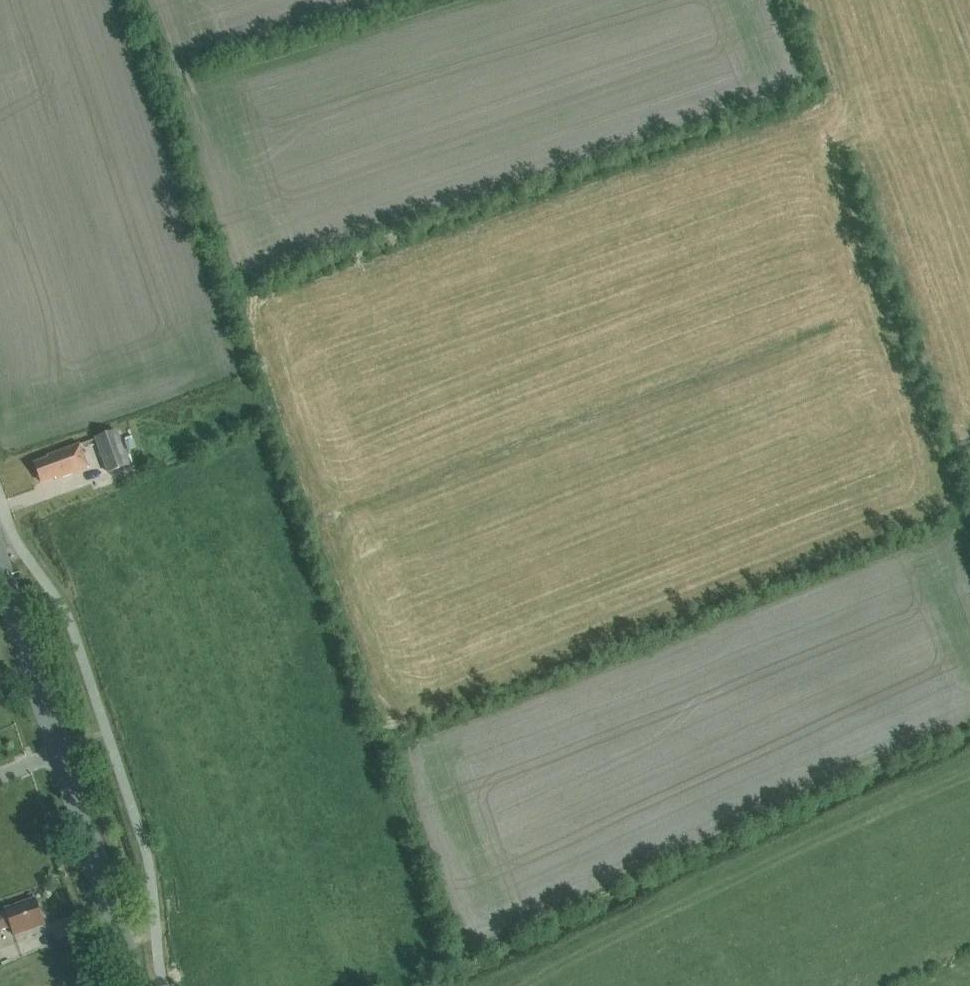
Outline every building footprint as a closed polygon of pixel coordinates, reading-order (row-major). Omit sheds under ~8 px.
[(130,465),(117,430),(94,439),(108,474),(130,465)] [(80,445),(48,457),(49,460),(35,465),(41,483),(55,478),(56,481),(88,469),(80,445)] [(6,912),(0,914),(0,932),(11,928),(14,937),(26,933),(27,930),(44,923),(36,901),(6,912)]
